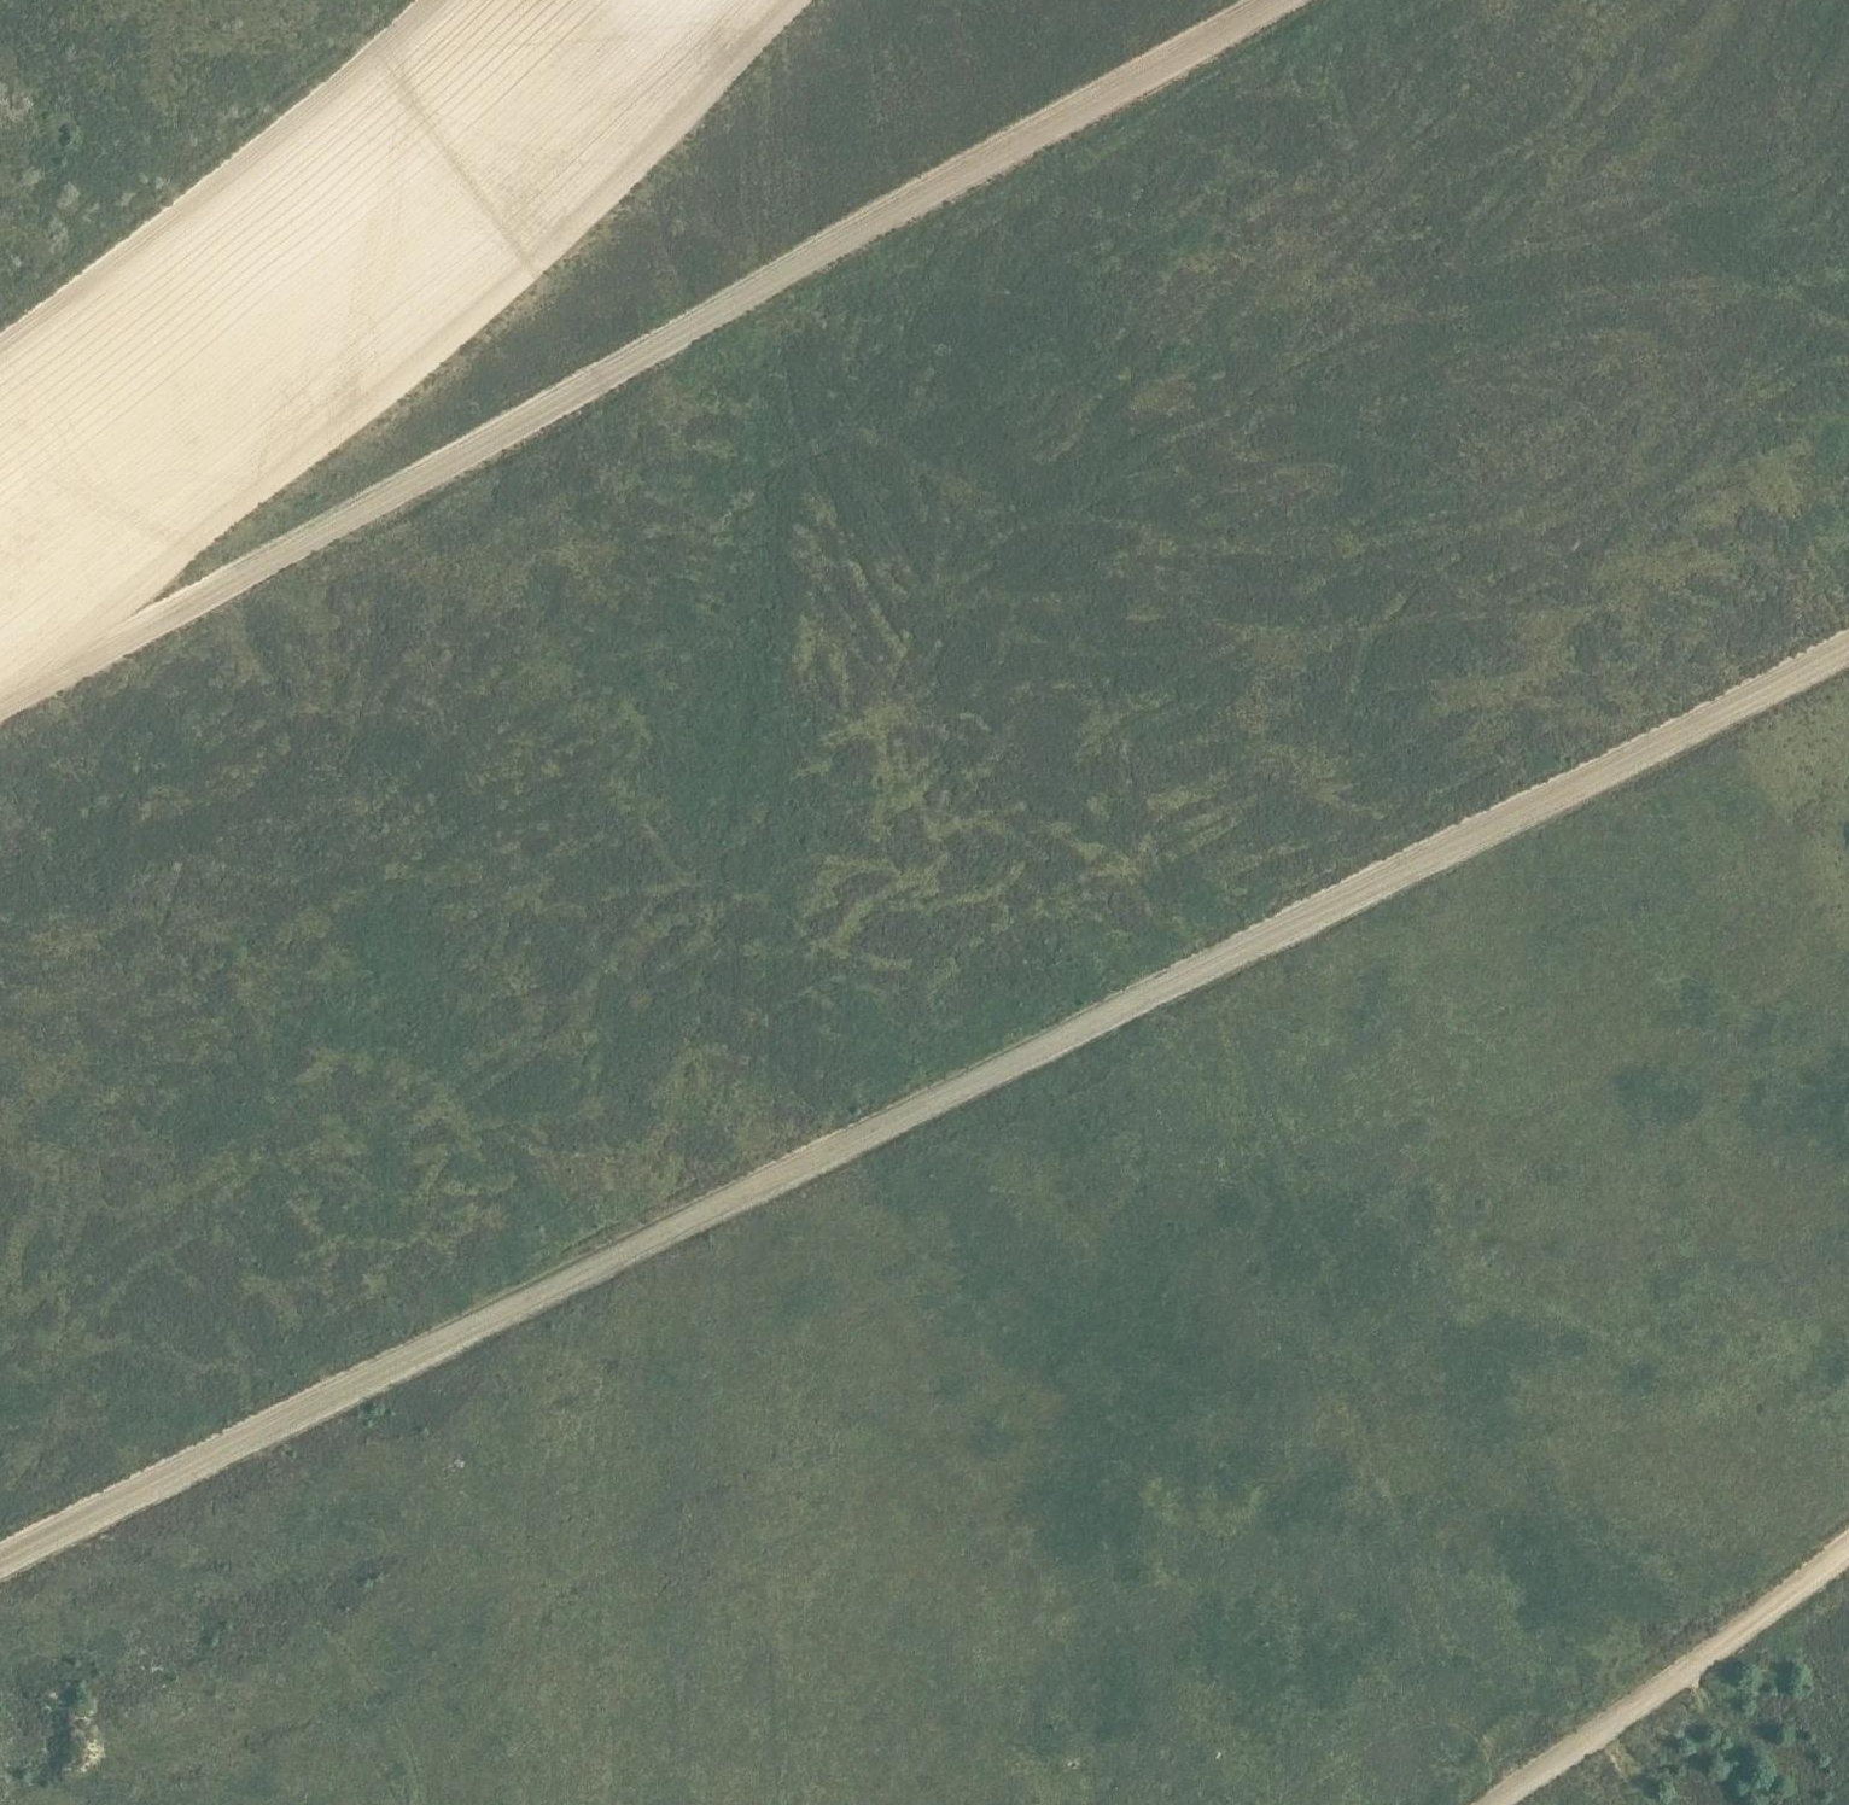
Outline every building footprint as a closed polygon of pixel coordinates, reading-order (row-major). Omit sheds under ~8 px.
[(1650,1782),(1637,1790),(1645,1803),(1658,1795),(1650,1782)]
